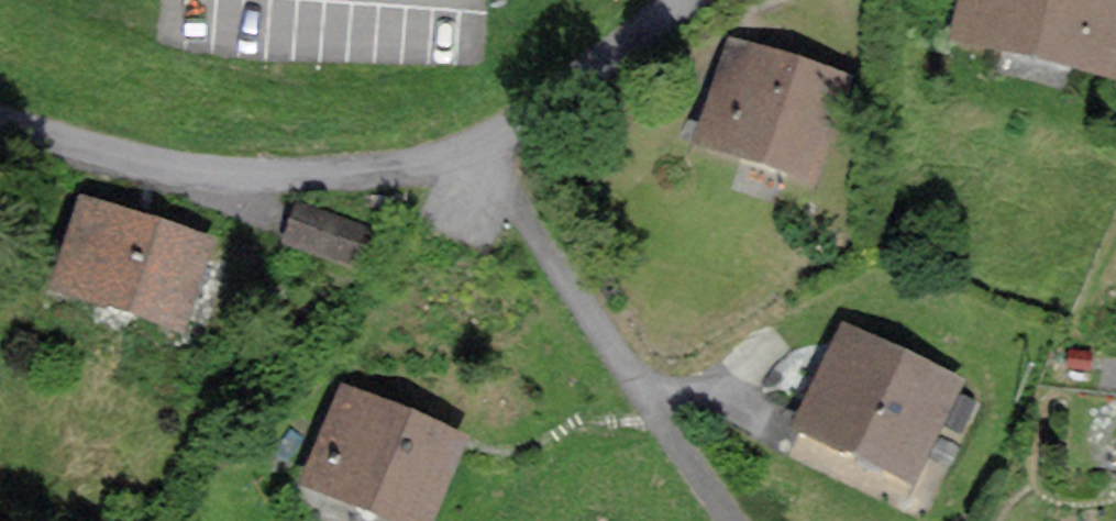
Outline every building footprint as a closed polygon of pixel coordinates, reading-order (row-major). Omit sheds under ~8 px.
[(957,25),(1113,66),(1115,54),(1115,0),(964,0),(957,25)] [(847,83),(739,41),(705,127),(813,169),(847,83)] [(205,242),(86,201),(59,279),(179,319),(205,242)] [(958,379),(851,330),(811,418),(918,467),(958,379)] [(342,390),(308,480),(417,520),(427,520),(460,434),(342,390)]
